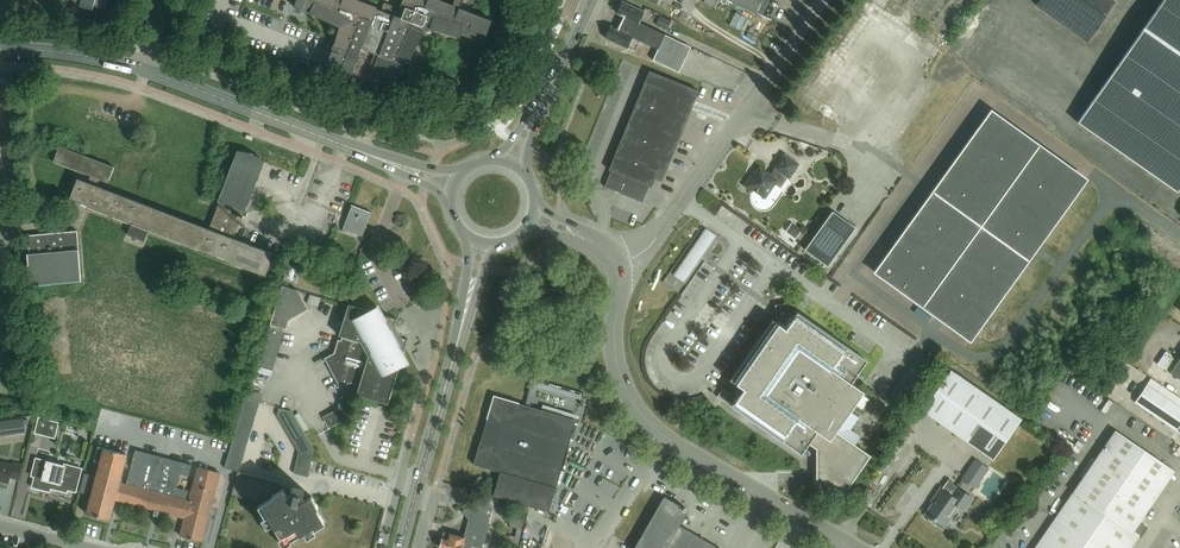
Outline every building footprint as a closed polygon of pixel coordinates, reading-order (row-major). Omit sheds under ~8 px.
[(82,1),(80,5),(93,9),(94,5),(107,8),(109,0),(77,0),(82,1)] [(340,27),(334,46),(326,68),(351,77),(362,48),(375,53),(369,70),(373,71),(371,77),(396,87),(407,58),(410,60),(424,32),(430,29),(461,37),(462,33),(484,42),(492,20),(460,8),(463,0),(455,0),(454,5),(441,0),(403,0),(401,6),(403,6),(399,17),(390,14),(393,6),(388,4),(385,3),(382,10),(377,9),(377,7),(359,0),(297,0),(294,7),(310,13),(340,27)] [(763,0),(731,0),(757,12),(763,0)] [(757,12),(762,15),(769,0),(763,0),(757,12)] [(1116,2),(1113,0),(1038,0),(1035,5),(1086,43),(1116,2)] [(1179,191),(1179,0),(1163,0),(1078,122),(1179,193),(1179,191)] [(636,30),(640,23),(645,12),(623,2),(618,14),(624,17),(621,23),(636,30)] [(667,30),(672,21),(660,15),(656,25),(667,30)] [(636,30),(621,23),(618,30),(612,27),(606,38),(628,48),(632,38),(658,50),(665,35),(640,23),(636,30)] [(665,35),(658,50),(654,61),(680,73),(691,47),(665,35)] [(605,186),(634,198),(643,202),(649,186),(652,187),(660,167),(666,170),(699,91),(650,71),(609,169),(612,170),(605,186)] [(1085,180),(992,113),(877,273),(971,340),(1085,180)] [(108,183),(115,167),(60,146),(54,162),(92,176),(89,183),(78,179),(71,198),(88,204),(87,207),(132,224),(149,231),(266,276),(275,254),(233,238),(241,217),(242,218),(264,162),(252,154),(238,152),(219,202),(221,202),(210,230),(97,186),(99,179),(108,183)] [(766,198),(778,180),(782,174),(790,179),(800,165),(785,154),(775,169),(776,170),(772,176),(760,167),(756,173),(755,172),(745,186),(752,191),(753,190),(766,198)] [(343,230),(362,237),(372,213),(352,205),(343,230)] [(855,228),(832,211),(805,250),(828,266),(855,228)] [(786,231),(796,239),(802,230),(792,222),(786,231)] [(145,241),(149,231),(132,224),(128,235),(145,241)] [(26,236),(30,286),(82,282),(78,231),(26,236)] [(282,281),(294,284),(296,277),(284,273),(282,281)] [(297,290),(281,285),(258,366),(274,370),(288,319),(307,309),(297,290)] [(310,294),(307,303),(318,307),(321,298),(310,294)] [(388,404),(388,403),(399,369),(410,363),(404,352),(408,340),(401,338),(396,326),(398,319),(385,315),(379,304),(366,310),(349,305),(339,336),(343,337),(341,341),(338,340),(334,353),(325,358),(340,388),(350,383),(355,385),(356,383),(360,384),(357,395),(388,404)] [(837,432),(857,403),(865,392),(852,383),(868,361),(798,312),(794,317),(789,313),(788,306),(777,308),(779,319),(780,320),(778,323),(773,320),(731,380),(744,389),(732,406),(802,454),(810,444),(817,449),(817,484),(825,484),(843,496),(871,456),(837,432)] [(1179,379),(1179,358),(1170,372),(1179,379)] [(1023,418),(952,369),(923,410),(994,459),(1023,418)] [(1136,403),(1177,431),(1177,430),(1179,432),(1179,407),(1147,384),(1135,402),(1136,403)] [(724,401),(730,392),(724,388),(717,397),(724,401)] [(350,417),(356,396),(344,392),(339,409),(323,417),(330,428),(350,417)] [(550,512),(576,420),(508,400),(494,395),(474,464),(487,468),(501,472),(494,496),(550,512)] [(243,406),(257,410),(259,403),(245,399),(243,406)] [(255,417),(257,410),(243,406),(241,413),(255,417)] [(293,411),(280,408),(278,415),(281,421),(294,414),(293,411)] [(295,415),(298,420),(302,426),(305,431),(308,429),(298,412),(295,415)] [(253,424),(255,417),(241,413),(239,420),(253,424)] [(298,420),(295,415),(294,414),(281,421),(285,428),(298,420)] [(56,439),(60,423),(38,417),(34,434),(56,439)] [(0,421),(0,436),(6,435),(25,432),(23,418),(0,421)] [(251,431),(253,424),(239,420),(237,427),(251,431)] [(298,420),(285,428),(289,434),(302,426),(298,420)] [(305,432),(305,431),(302,426),(289,434),(292,440),(305,432)] [(249,438),(251,431),(237,427),(235,434),(249,438)] [(1175,471),(1116,430),(1035,547),(1130,547),(1144,527),(1138,523),(1175,471)] [(305,432),(292,440),(296,446),(309,438),(305,432)] [(247,445),(249,438),(235,434),(233,440),(247,445)] [(309,438),(296,446),(299,452),(315,449),(309,438)] [(245,451),(247,445),(233,440),(231,447),(245,451)] [(121,501),(126,484),(120,483),(127,455),(98,447),(95,461),(101,462),(97,477),(85,474),(80,493),(88,495),(84,511),(110,518),(115,500),(121,501)] [(243,458),(245,451),(231,447),(229,454),(243,458)] [(315,449),(299,452),(297,459),(312,463),(315,449)] [(134,452),(126,484),(136,487),(138,488),(148,490),(150,481),(156,458),(134,452)] [(241,465),(243,458),(229,454),(227,461),(241,465)] [(988,467),(974,457),(959,478),(974,487),(988,467)] [(136,487),(126,484),(121,501),(168,513),(172,496),(186,500),(189,490),(176,487),(180,473),(187,475),(189,466),(156,458),(150,481),(148,490),(138,488),(136,487)] [(76,491),(81,469),(40,459),(35,479),(38,480),(37,488),(44,490),(45,486),(67,492),(68,489),(76,491)] [(312,463),(297,459),(296,466),(310,470),(312,463)] [(0,462),(0,481),(8,482),(10,477),(19,479),(21,465),(4,461),(3,463),(0,462)] [(240,472),(241,465),(227,461),(225,468),(238,472),(240,472)] [(310,470),(296,466),(294,473),(308,477),(310,470)] [(172,496),(168,513),(185,518),(181,536),(202,542),(220,473),(198,467),(190,501),(186,500),(172,496)] [(291,502),(284,489),(280,483),(240,472),(238,472),(232,495),(260,502),(281,538),(287,534),(290,540),(324,521),(317,509),(318,508),(312,496),(299,504),(298,502),(300,496),(303,497),(305,491),(293,488),(291,493),(294,494),(292,501),(291,502)] [(964,510),(973,498),(957,487),(951,495),(941,488),(932,501),(933,503),(926,514),(945,527),(959,507),(964,510)] [(440,547),(471,547),(471,546),(478,547),(482,547),(492,508),(483,496),(469,507),(473,512),(467,539),(449,534),(448,539),(443,537),(442,540),(441,541),(440,546),(440,547)] [(679,527),(688,512),(663,498),(660,504),(636,547),(635,547),(716,547),(679,527)] [(513,545),(518,546),(524,521),(509,518),(507,527),(517,529),(515,538),(508,536),(513,545)]
